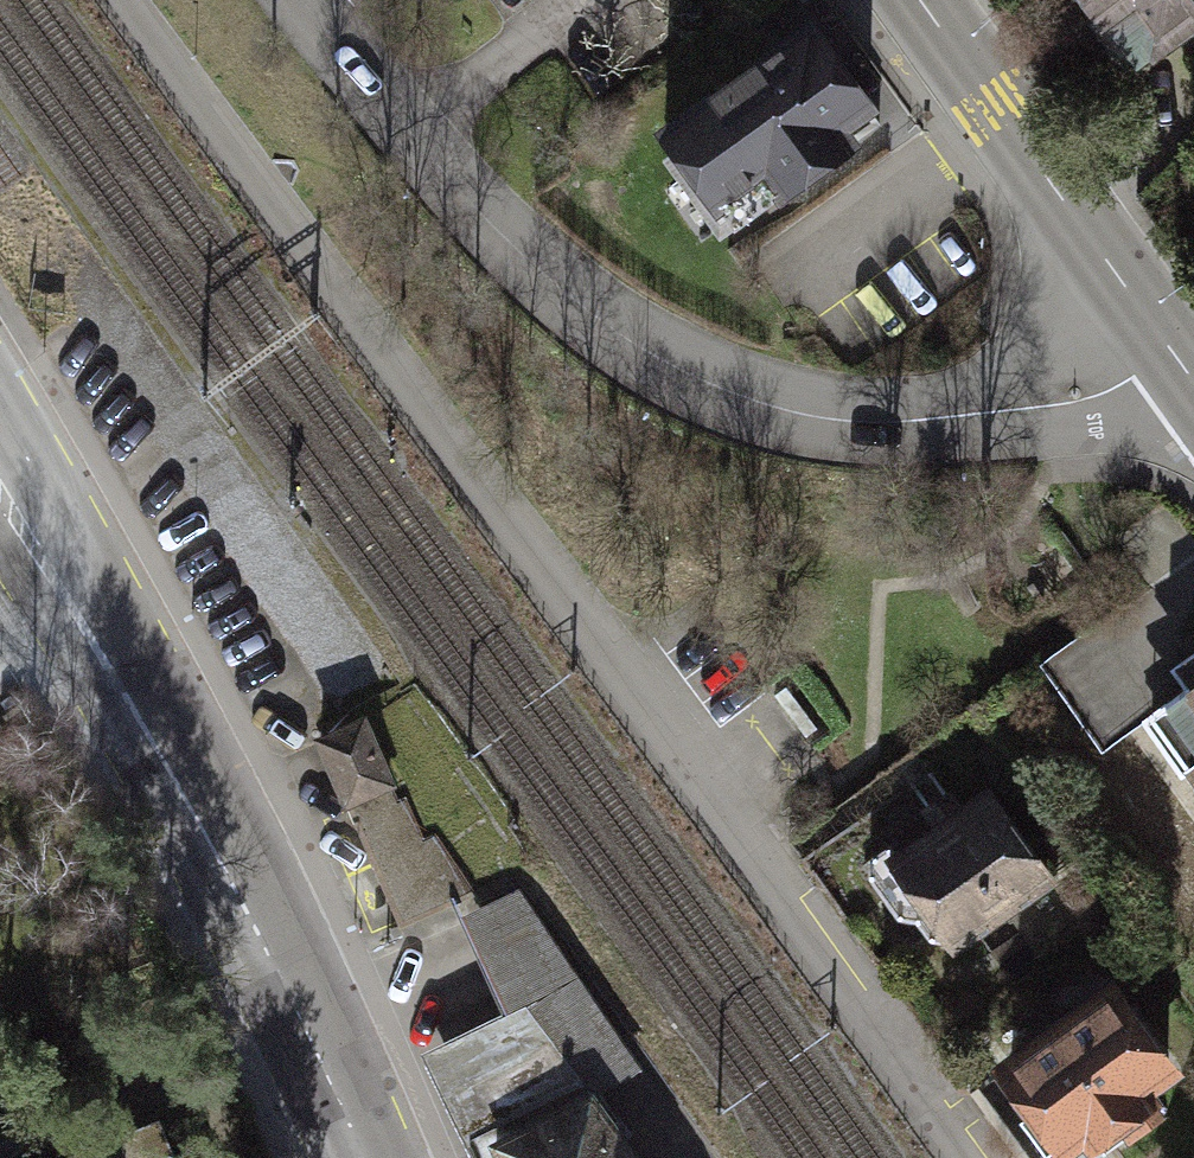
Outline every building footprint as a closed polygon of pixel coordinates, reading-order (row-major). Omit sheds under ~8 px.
[(1142,84),(1193,49),(1193,0),(1082,0),(1142,84)] [(830,14),(665,127),(742,240),(907,127),(830,14)] [(1137,709),(1193,791),(1193,644),(1168,661),(1182,680),(1137,709)] [(302,734),(329,805),(383,785),(356,714),(302,734)] [(996,780),(873,861),(944,967),(1066,886),(996,780)] [(341,810),(389,923),(441,901),(394,788),(341,810)] [(464,921),(506,1018),(525,1008),(580,1089),(635,1063),(520,892),(464,921)] [(1122,972),(996,1060),(1001,1067),(979,1082),(1034,1157),(1122,1157),(1115,1149),(1170,1111),(1157,1092),(1190,1069),(1122,972)] [(419,1055),(470,1157),(626,1157),(580,1089),(525,1008),(506,1018),(419,1055)] [(162,1108),(41,1157),(183,1157),(162,1108)]
